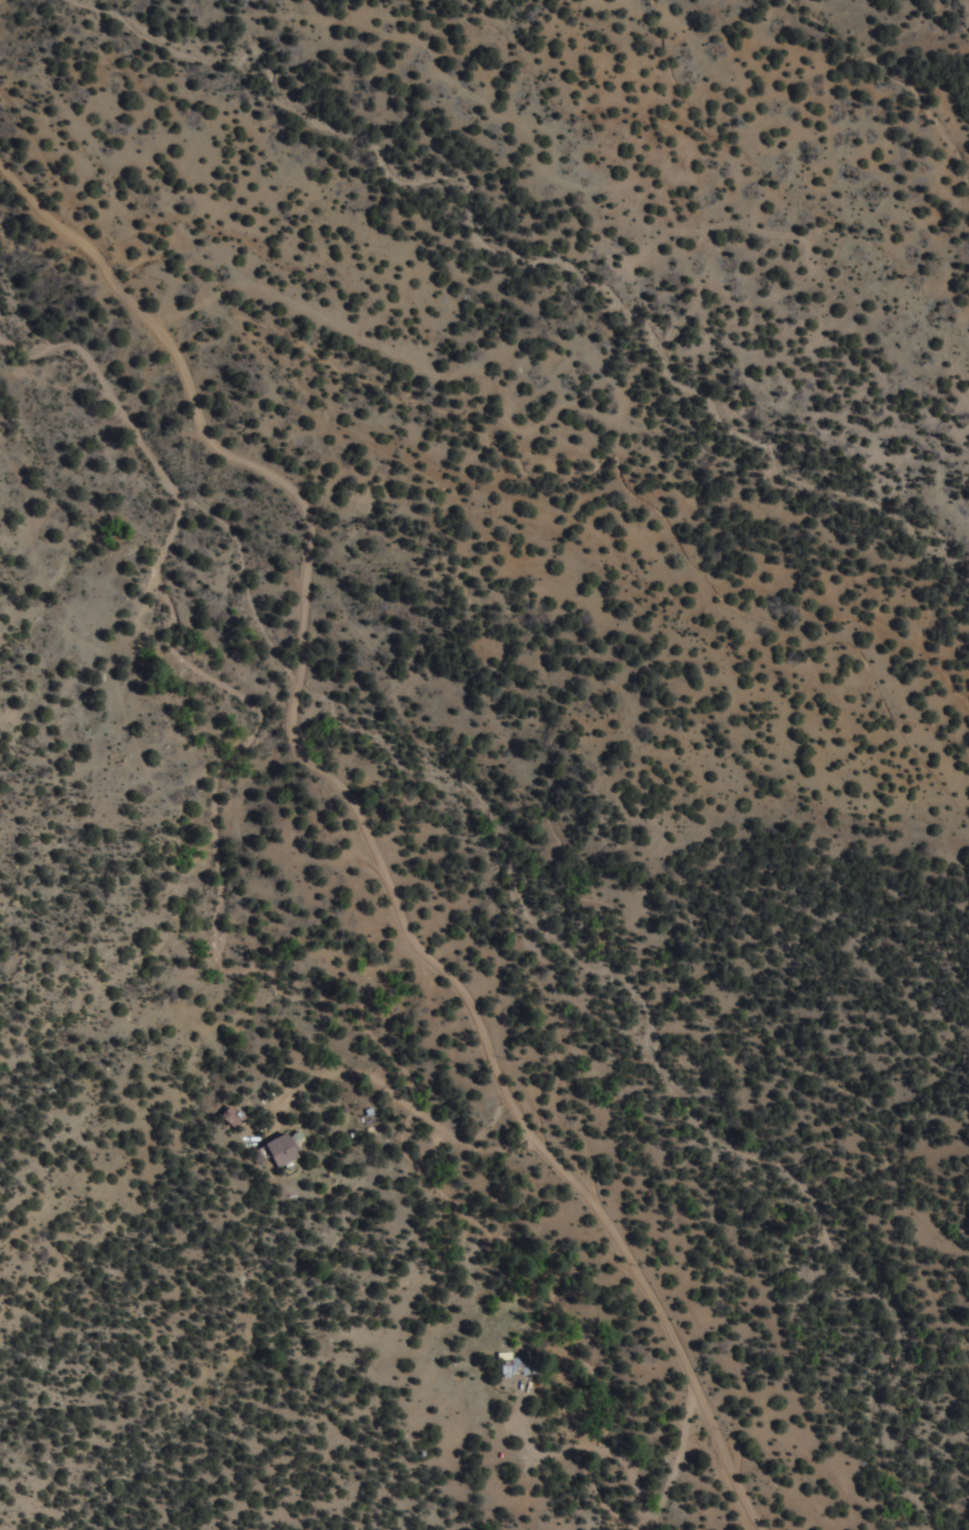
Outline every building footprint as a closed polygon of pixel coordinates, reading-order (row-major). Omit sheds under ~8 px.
[(227,1117),(238,1126),(246,1117),(235,1107),(227,1117)] [(270,1144),(284,1169),(307,1156),(302,1148),(312,1142),(306,1130),(295,1136),(292,1132),(270,1144)] [(517,1359),(517,1353),(505,1353),(505,1375),(540,1375),(540,1359),(517,1359)]
